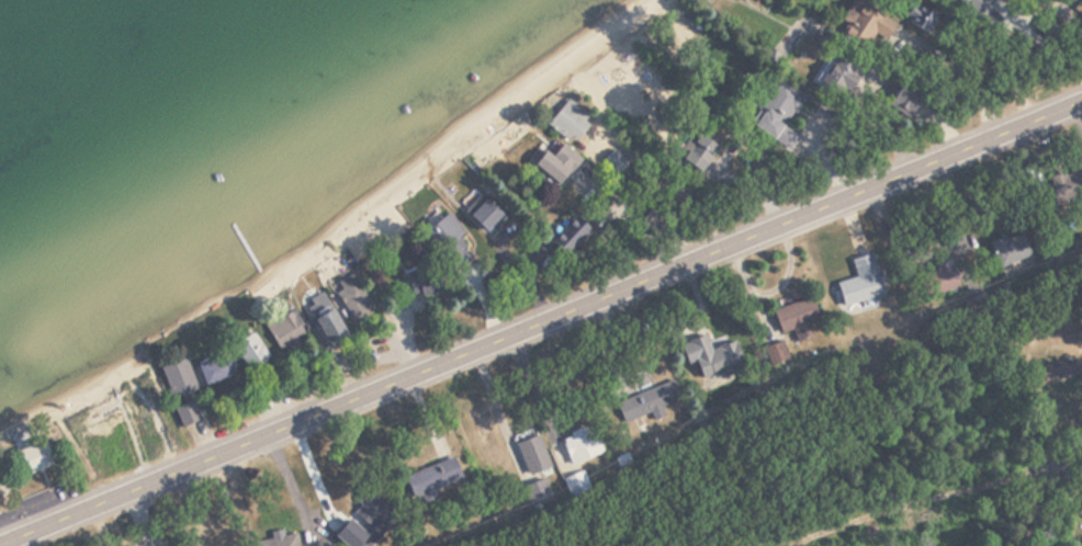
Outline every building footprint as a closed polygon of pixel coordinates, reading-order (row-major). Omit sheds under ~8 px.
[(854,0),(853,0),(841,22),(885,47),(897,24),(854,0)] [(859,65),(836,51),(818,82),(841,96),(859,65)] [(754,128),(778,142),(804,97),(780,83),(754,128)] [(889,105),(908,119),(923,99),(903,85),(889,105)] [(591,123),(569,101),(547,123),(569,146),(591,123)] [(675,159),(700,175),(717,149),(692,133),(675,159)] [(552,158),(544,152),(529,171),(557,191),(580,160),(561,146),(552,158)] [(1057,206),(1081,198),(1081,173),(1081,168),(1048,179),(1057,206)] [(501,217),(479,195),(463,212),(485,234),(501,217)] [(659,218),(650,212),(644,220),(653,226),(659,218)] [(463,240),(452,217),(426,229),(437,252),(463,240)] [(551,240),(567,256),(590,233),(575,217),(551,240)] [(998,269),(1028,258),(1020,233),(990,244),(998,269)] [(837,284),(842,307),(883,297),(872,255),(851,260),(856,280),(837,284)] [(929,297),(959,289),(952,263),(922,271),(929,297)] [(407,273),(411,294),(436,289),(432,268),(407,273)] [(352,318),(370,308),(352,276),(334,287),(352,318)] [(817,323),(811,300),(773,310),(779,333),(817,323)] [(313,321),(332,353),(350,342),(331,310),(313,321)] [(277,352),(304,342),(294,314),(267,324),(277,352)] [(235,343),(245,370),(267,362),(257,335),(235,343)] [(701,381),(742,367),(734,343),(709,351),(705,337),(680,346),(686,365),(694,363),(701,381)] [(773,369),(789,361),(780,343),(764,351),(773,369)] [(232,379),(225,357),(197,366),(204,388),(232,379)] [(160,368),(170,400),(197,392),(186,360),(160,368)] [(664,417),(661,408),(679,401),(672,383),(616,402),(623,423),(650,413),(653,421),(664,417)] [(181,428),(199,421),(192,402),(173,410),(181,428)] [(603,452),(590,425),(560,439),(573,466),(603,452)] [(515,445),(529,477),(551,467),(537,436),(515,445)] [(21,478),(52,466),(43,442),(12,455),(21,478)] [(464,486),(453,457),(404,477),(412,498),(419,495),(423,503),(464,486)] [(354,507),(377,528),(391,513),(368,491),(354,507)] [(318,543),(299,545),(298,536),(271,538),(271,545),(318,545),(318,543)]
